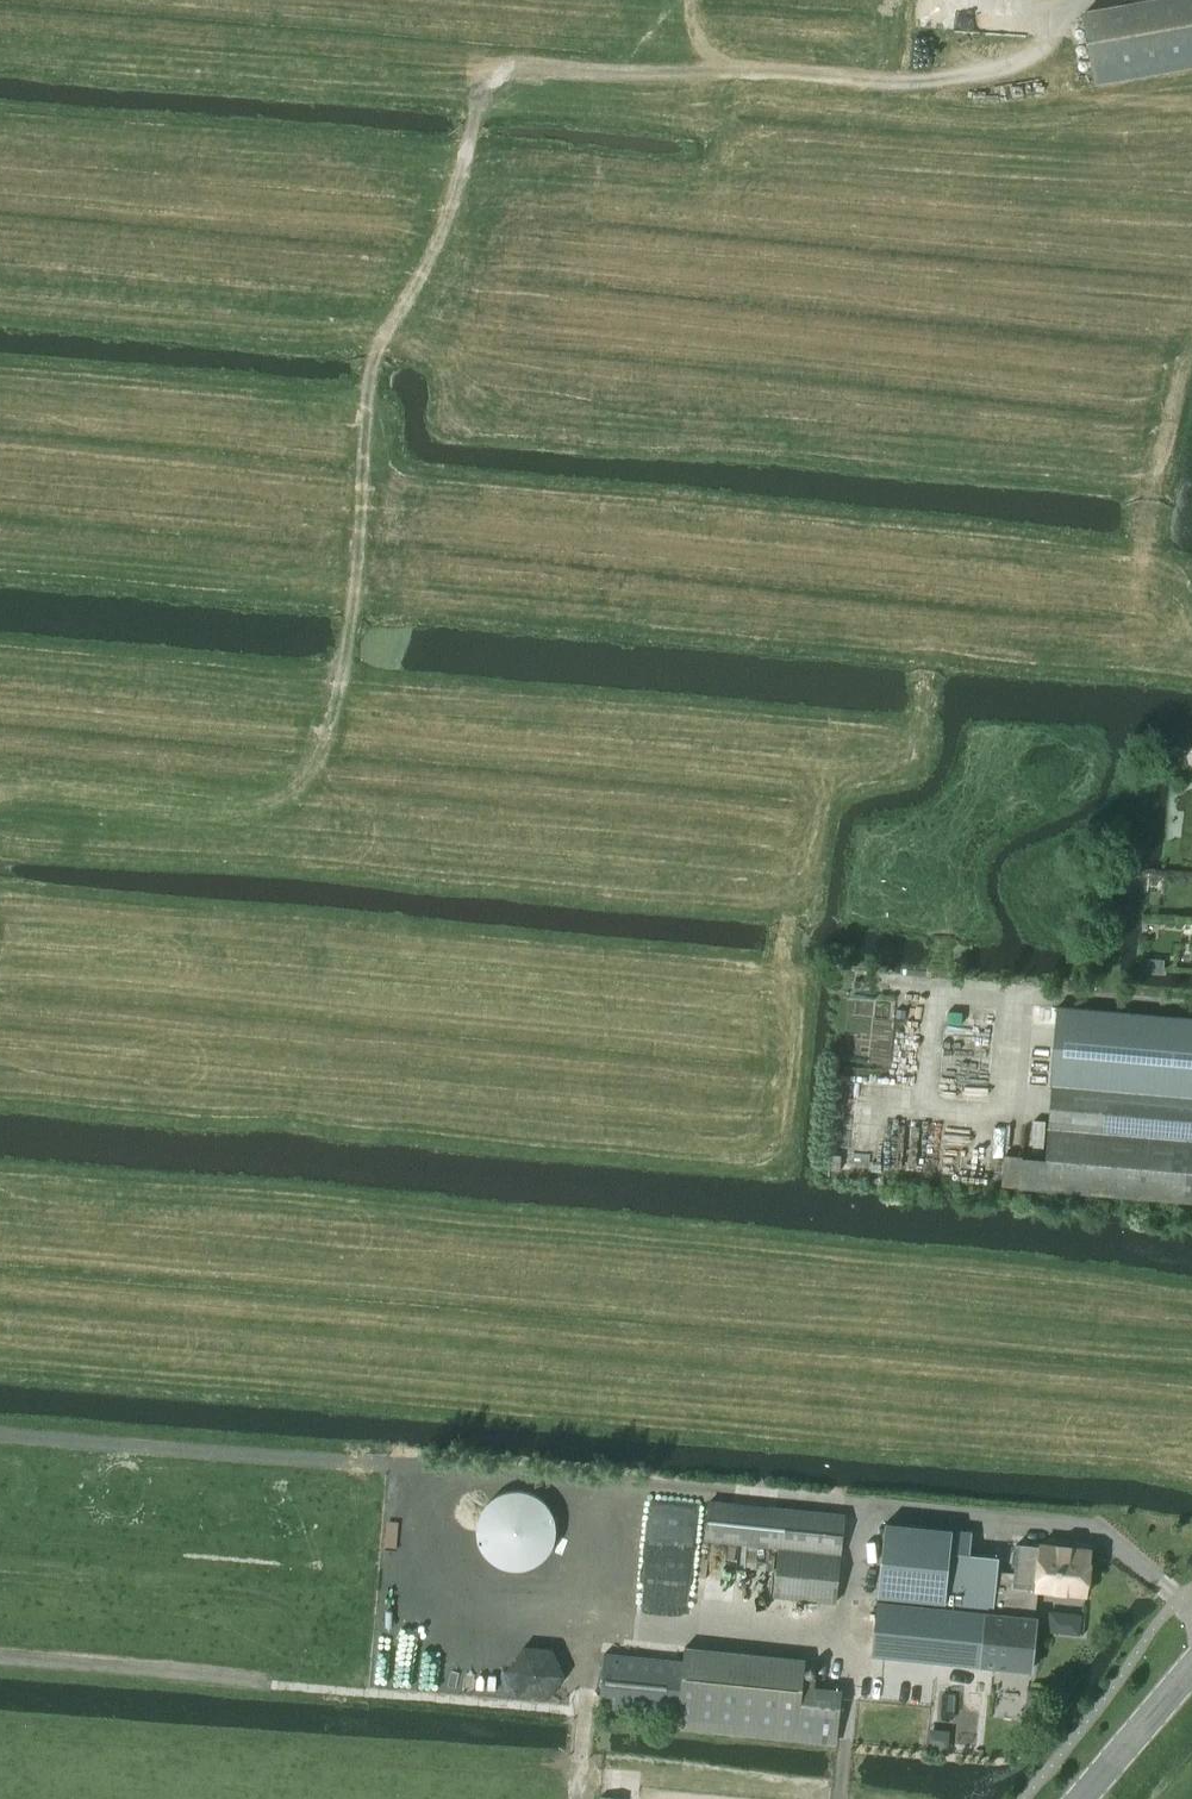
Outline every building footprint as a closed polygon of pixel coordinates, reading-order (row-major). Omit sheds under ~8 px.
[(1191,67),(1191,0),(1158,0),(1083,13),(1095,84),(1191,67)] [(1056,1007),(1050,1085),(1048,1128),(1045,1159),(1021,1157),(1019,1188),(1191,1203),(1191,1019),(1056,1007)] [(1003,1157),(1000,1186),(1016,1187),(1019,1158),(1003,1157)] [(554,1543),(556,1530),(554,1518),(548,1507),(540,1498),(528,1492),(516,1490),(504,1492),(492,1498),(484,1507),(478,1518),(476,1530),(478,1543),(484,1554),(492,1563),(504,1568),(516,1570),(528,1568),(540,1563),(548,1554),(554,1543)] [(708,1501),(704,1540),(779,1548),(774,1597),(835,1603),(844,1515),(708,1501)] [(987,1613),(1032,1618),(1035,1591),(1086,1596),(1090,1549),(1039,1544),(1039,1546),(1016,1544),(1012,1587),(996,1585),(998,1557),(969,1554),(971,1533),(884,1524),(877,1596),(944,1603),(943,1609),(876,1602),(871,1655),(982,1666),(987,1613)] [(1035,1618),(1032,1618),(987,1613),(982,1666),(1030,1671),(1035,1618)] [(603,1655),(598,1708),(679,1716),(678,1727),(835,1743),(840,1692),(814,1690),(815,1681),(803,1680),(805,1661),(686,1649),(685,1663),(603,1655)] [(927,1738),(926,1749),(940,1750),(941,1739),(927,1738)]
